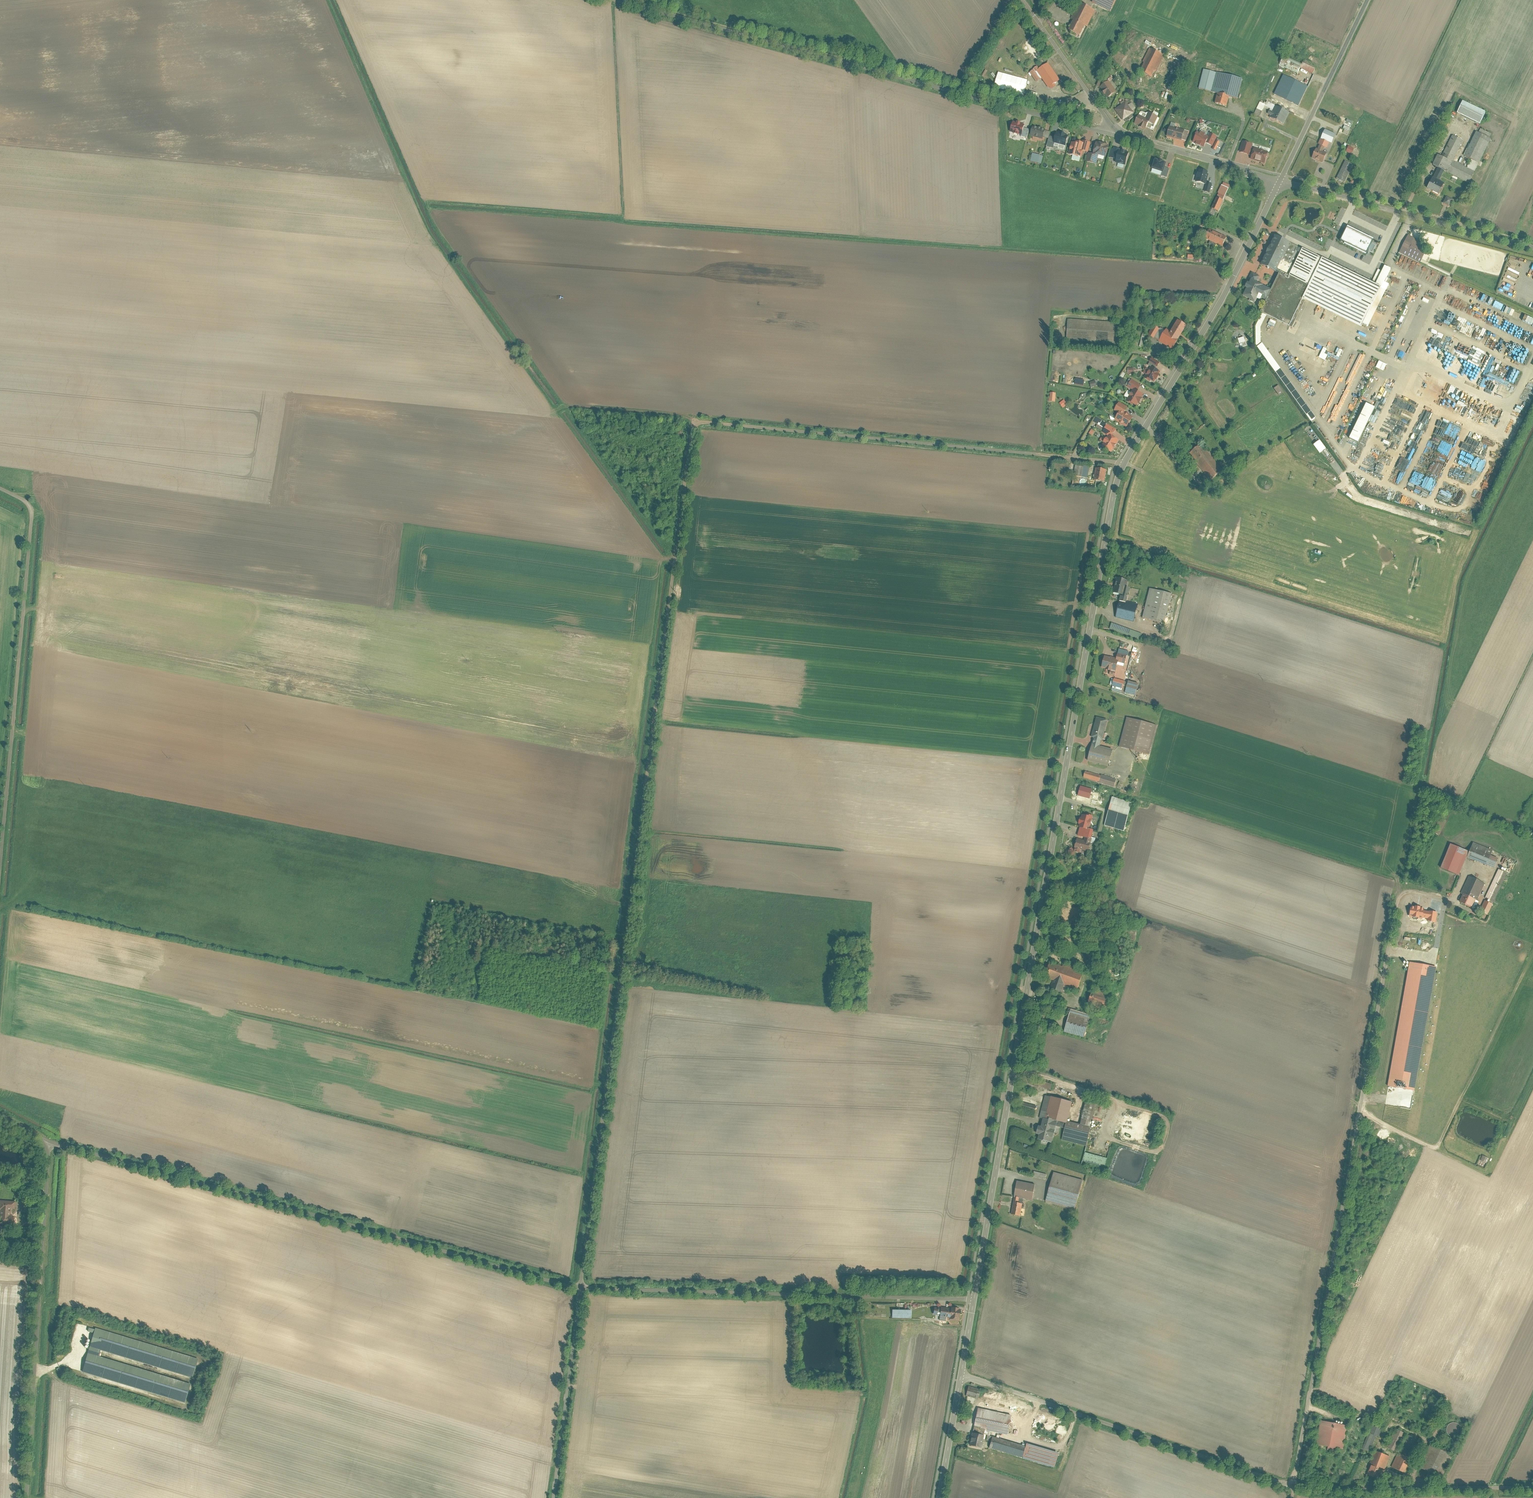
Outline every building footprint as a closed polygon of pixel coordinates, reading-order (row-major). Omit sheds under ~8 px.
[(1093,3),(1111,11),(1116,0),(1094,0),(1093,3)] [(1095,10),(1078,3),(1071,18),(1072,19),(1067,30),(1079,36),(1084,25),(1087,26),(1095,10)] [(1164,56),(1149,49),(1139,71),(1153,78),(1164,56)] [(1301,65),(1283,56),(1279,65),(1297,73),(1300,68),(1301,65)] [(1312,74),(1314,69),(1302,63),(1301,65),(1300,68),(1312,74)] [(1039,69),(1036,71),(1048,88),(1059,80),(1047,64),(1039,69)] [(1215,73),(1203,69),(1198,88),(1210,91),(1215,73)] [(1029,72),(1036,82),(1040,79),(1035,72),(1033,70),(1029,72)] [(1215,73),(1210,91),(1217,93),(1228,96),(1236,99),(1242,80),(1215,73)] [(1306,87),(1283,75),(1274,94),(1297,106),(1306,87)] [(1117,92),(1108,81),(1100,87),(1108,99),(1117,92)] [(1228,96),(1217,93),(1214,103),(1225,106),(1228,96)] [(1485,112),(1462,101),(1456,113),(1479,124),(1485,112)] [(1133,113),(1126,102),(1115,109),(1122,120),(1133,113)] [(1265,104),(1259,102),(1256,109),(1262,111),(1265,104)] [(1289,112),(1275,106),(1273,111),(1270,110),(1268,114),(1271,116),(1270,118),(1283,124),(1289,112)] [(1152,130),(1157,117),(1148,113),(1146,118),(1138,115),(1134,123),(1138,125),(1138,127),(1144,129),(1145,127),(1152,130)] [(1021,124),(1017,123),(1017,124),(1013,123),(1010,132),(1014,134),(1014,135),(1018,136),(1018,135),(1022,136),(1025,126),(1021,125),(1021,124)] [(1031,136),(1030,140),(1037,142),(1038,140),(1043,141),(1043,140),(1044,141),(1045,138),(1047,138),(1049,131),(1044,130),(1044,129),(1032,125),(1029,136),(1031,136)] [(1184,130),(1169,126),(1167,136),(1181,140),(1184,130)] [(1481,129),(1479,133),(1488,138),(1490,133),(1481,129)] [(1335,134),(1324,130),(1321,139),(1331,143),(1335,134)] [(1208,136),(1196,131),(1191,141),(1195,143),(1194,144),(1198,146),(1199,145),(1203,147),(1205,143),(1208,136)] [(1479,133),(1475,132),(1464,156),(1471,159),(1479,163),(1491,139),(1488,138),(1479,133)] [(1053,137),(1049,136),(1046,146),(1052,148),(1054,143),(1064,146),(1067,136),(1055,133),(1053,137)] [(1211,146),(1216,137),(1209,134),(1208,136),(1205,143),(1211,146)] [(1462,140),(1452,135),(1441,158),(1451,163),(1452,161),(1462,140)] [(1071,142),(1067,155),(1072,156),(1071,159),(1079,162),(1082,151),(1087,153),(1090,142),(1081,140),(1081,143),(1074,141),(1073,143),(1071,142)] [(1326,148),(1328,143),(1320,140),(1318,145),(1319,145),(1324,147),(1326,148)] [(1088,153),(1085,162),(1096,164),(1097,158),(1103,160),(1107,145),(1095,141),(1091,154),(1088,153)] [(1252,144),(1242,141),(1239,152),(1249,155),(1252,144)] [(1111,147),(1109,157),(1115,158),(1114,163),(1126,166),(1130,152),(1111,147)] [(1268,152),(1253,148),(1250,159),(1264,164),(1268,152)] [(1317,149),(1316,149),(1312,158),(1323,163),(1327,153),(1322,151),(1317,149)] [(1032,153),(1030,161),(1040,164),(1043,156),(1032,153)] [(1441,158),(1436,155),(1432,165),(1438,168),(1443,170),(1447,172),(1451,163),(1441,158)] [(1154,158),(1151,168),(1162,171),(1160,176),(1167,178),(1170,169),(1164,167),(1165,162),(1154,158)] [(1479,163),(1471,159),(1467,167),(1475,171),(1479,163)] [(1353,165),(1344,161),(1336,178),(1345,182),(1353,165)] [(1451,163),(1447,172),(1470,183),(1475,171),(1467,167),(1452,161),(1451,163)] [(1438,168),(1433,177),(1439,180),(1443,170),(1438,168)] [(1206,186),(1209,173),(1198,171),(1196,184),(1206,186)] [(1432,177),(1426,189),(1438,194),(1444,183),(1439,180),(1433,177),(1432,177)] [(1221,185),(1218,193),(1224,196),(1228,188),(1221,185)] [(1223,200),(1216,197),(1211,208),(1218,211),(1223,200)] [(1441,204),(1447,207),(1450,200),(1444,197),(1441,204)] [(1373,240),(1346,226),(1339,241),(1366,254),(1368,250),(1370,251),(1373,246),(1370,245),(1373,240)] [(1226,237),(1209,229),(1204,238),(1222,247),(1226,237)] [(1275,269),(1288,242),(1273,234),(1258,264),(1274,271),(1275,269)] [(1430,247),(1408,235),(1399,251),(1421,263),(1430,247)] [(1379,286),(1288,242),(1275,269),(1279,270),(1308,285),(1301,299),(1359,327),(1379,286)] [(1301,299),(1308,285),(1279,270),(1270,289),(1264,300),(1259,311),(1289,326),(1301,299)] [(1250,279),(1255,282),(1258,276),(1250,272),(1247,277),(1250,279)] [(1255,282),(1250,279),(1241,295),(1253,301),(1256,295),(1264,300),(1270,289),(1255,282)] [(1424,295),(1421,302),(1430,306),(1433,299),(1424,295)] [(1510,317),(1522,323),(1525,318),(1512,312),(1510,317)] [(1260,314),(1254,328),(1254,345),(1271,371),(1273,372),(1277,370),(1264,348),(1264,350),(1259,343),(1259,328),(1264,316),(1260,314)] [(1117,322),(1071,319),(1069,340),(1115,343),(1117,322)] [(1174,350),(1188,326),(1179,321),(1173,331),(1167,328),(1159,341),(1174,350)] [(1246,345),(1244,337),(1237,338),(1239,347),(1246,345)] [(1325,354),(1326,349),(1321,347),(1318,358),(1324,360),(1326,355),(1325,354)] [(1337,359),(1340,350),(1338,349),(1336,356),(1329,354),(1328,357),(1337,359)] [(1374,368),(1382,371),(1385,364),(1377,361),(1374,368)] [(1159,376),(1156,375),(1158,371),(1151,368),(1146,379),(1153,382),(1154,380),(1157,381),(1159,376)] [(1131,381),(1127,387),(1136,393),(1140,386),(1131,381)] [(1272,388),(1277,396),(1282,393),(1277,385),(1272,388)] [(1136,393),(1130,402),(1136,406),(1144,395),(1138,390),(1136,393)] [(1128,427),(1133,417),(1126,413),(1129,408),(1120,403),(1115,411),(1120,414),(1116,421),(1128,427)] [(1362,403),(1346,439),(1358,445),(1374,408),(1362,403)] [(1117,429),(1110,425),(1105,433),(1113,437),(1117,429)] [(1108,448),(1114,451),(1120,439),(1114,436),(1112,439),(1110,444),(1108,448)] [(1311,445),(1317,454),(1324,449),(1317,440),(1311,445)] [(1210,481),(1223,472),(1203,446),(1190,455),(1210,481)] [(1093,468),(1085,467),(1084,477),(1092,478),(1093,468)] [(1107,470),(1097,468),(1094,480),(1105,482),(1107,470)] [(1125,580),(1115,578),(1111,593),(1120,595),(1119,600),(1124,601),(1127,588),(1123,587),(1125,580)] [(1170,594),(1148,589),(1141,618),(1163,623),(1170,594)] [(1132,621),(1136,604),(1124,601),(1119,600),(1114,617),(1132,621)] [(1113,623),(1111,629),(1141,639),(1143,633),(1113,623)] [(1115,658),(1105,655),(1101,667),(1105,668),(1104,669),(1110,671),(1111,669),(1114,670),(1117,661),(1123,662),(1125,655),(1116,653),(1115,658)] [(1120,679),(1110,676),(1108,683),(1118,686),(1120,679)] [(1155,725),(1124,717),(1117,747),(1147,755),(1155,725)] [(1102,740),(1107,721),(1096,718),(1091,738),(1102,740)] [(1110,749),(1090,743),(1085,760),(1106,766),(1110,749)] [(1084,778),(1116,787),(1118,779),(1086,771),(1084,778)] [(1083,787),(1080,795),(1091,798),(1093,790),(1083,787)] [(1132,803),(1112,798),(1104,826),(1124,831),(1132,803)] [(1092,818),(1083,815),(1078,835),(1091,839),(1093,831),(1089,830),(1092,818)] [(1090,843),(1078,839),(1074,852),(1080,853),(1081,850),(1087,852),(1090,843)] [(1473,842),(1469,851),(1466,857),(1494,868),(1498,859),(1491,856),(1493,850),(1473,842)] [(1469,851),(1450,844),(1440,868),(1459,876),(1466,857),(1469,851)] [(1507,873),(1498,869),(1485,898),(1494,902),(1507,873)] [(1485,884),(1468,876),(1460,893),(1462,894),(1458,902),(1472,909),(1478,897),(1485,884)] [(1493,904),(1485,900),(1479,912),(1487,915),(1493,904)] [(1083,974),(1050,963),(1045,979),(1053,981),(1051,988),(1062,992),(1064,985),(1078,989),(1083,974)] [(1109,1012),(1112,1000),(1092,994),(1088,1006),(1109,1012)] [(1088,1016),(1070,1011),(1064,1032),(1082,1037),(1088,1016)] [(1039,1082),(1024,1077),(1021,1087),(1036,1091),(1038,1087),(1039,1082)] [(1050,1090),(1051,1084),(1040,1081),(1039,1082),(1038,1087),(1050,1090)] [(1070,1102),(1045,1096),(1040,1116),(1042,1117),(1056,1121),(1065,1123),(1066,1121),(1070,1102)] [(1086,1100),(1079,1124),(1089,1127),(1096,1103),(1086,1100)] [(1035,1106),(1021,1102),(1020,1108),(1034,1112),(1035,1106)] [(1038,1135),(1037,1139),(1050,1143),(1056,1121),(1042,1117),(1040,1126),(1037,1126),(1035,1134),(1038,1135)] [(1079,1124),(1066,1121),(1065,1123),(1061,1140),(1085,1146),(1090,1127),(1089,1127),(1079,1124)] [(1084,1162),(1107,1166),(1109,1157),(1086,1153),(1084,1162)] [(1081,1180),(1052,1172),(1044,1201),(1073,1209),(1081,1180)] [(1034,1185),(1016,1181),(1014,1197),(1018,1197),(1032,1200),(1034,1185)] [(1018,1197),(1014,1197),(1010,1214),(1020,1216),(1022,1204),(1017,1203),(1018,1197)] [(17,1201),(2,1200),(1,1224),(16,1225),(16,1216),(13,1216),(13,1208),(17,1209),(17,1201)] [(950,1310),(933,1308),(933,1314),(938,1315),(938,1316),(949,1317),(950,1310)] [(958,1321),(959,1309),(950,1308),(950,1310),(949,1317),(949,1320),(958,1321)] [(910,1310),(891,1310),(890,1318),(909,1318),(910,1310)] [(199,1359),(97,1329),(92,1346),(102,1350),(194,1377),(199,1359)] [(101,1356),(102,1350),(92,1346),(90,1352),(101,1356)] [(84,1372),(186,1402),(192,1383),(101,1356),(90,1352),(84,1372)] [(978,1390),(968,1387),(966,1396),(976,1399),(978,1390)] [(1020,1415),(1021,1410),(1000,1406),(999,1411),(1011,1413),(1020,1415)] [(982,1409),(977,1408),(973,1427),(1006,1435),(1011,1413),(999,1411),(983,1407),(982,1407),(982,1409)] [(1347,1426),(1321,1421),(1316,1444),(1343,1449),(1347,1426)] [(1064,1427),(1057,1425),(1055,1433),(1061,1435),(1064,1427)] [(1418,1439),(1395,1428),(1385,1447),(1398,1453),(1409,1458),(1418,1439)] [(982,1436),(971,1433),(967,1446),(979,1449),(982,1436)] [(1056,1453),(1027,1444),(1026,1447),(993,1437),(989,1448),(1052,1467),(1056,1453)] [(1454,1456),(1430,1445),(1419,1468),(1442,1480),(1454,1456)] [(1390,1457),(1374,1451),(1369,1463),(1372,1464),(1367,1475),(1378,1480),(1381,1472),(1383,1473),(1390,1457)] [(1408,1475),(1415,1461),(1409,1458),(1398,1453),(1391,1467),(1408,1475)]
